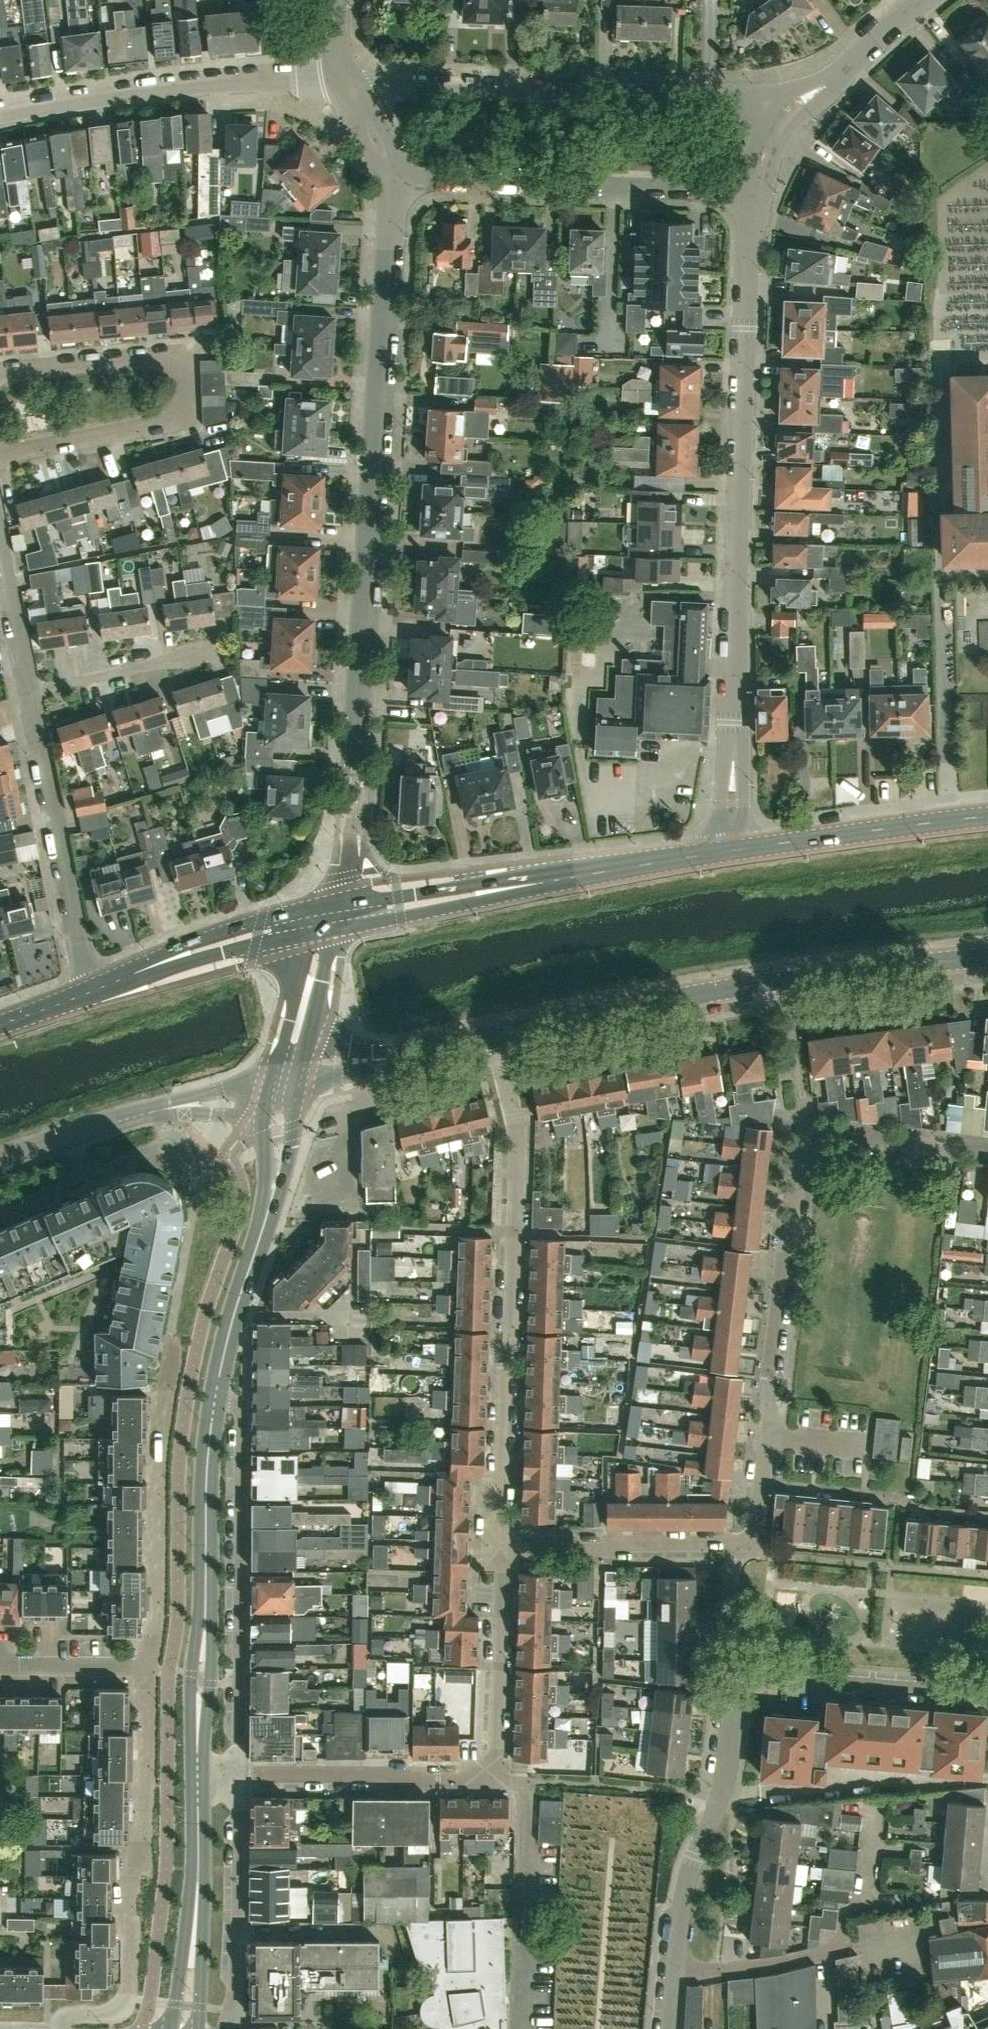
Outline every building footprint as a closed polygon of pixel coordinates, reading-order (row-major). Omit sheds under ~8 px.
[(3,81),(24,78),(19,31),(19,25),(8,27),(5,0),(0,0),(0,52),(3,81)] [(25,30),(31,76),(52,73),(46,32),(42,0),(21,0),(25,30)] [(78,0),(65,0),(69,35),(60,36),(64,70),(84,68),(78,0)] [(84,68),(103,65),(99,31),(89,32),(86,0),(78,0),(84,68)] [(108,7),(113,6),(115,28),(106,29),(109,64),(129,61),(127,31),(124,4),(124,0),(107,0),(108,7)] [(127,31),(129,61),(148,59),(145,25),(135,26),(132,0),(124,0),(124,4),(127,31)] [(156,58),(176,56),(170,0),(160,0),(162,21),(152,22),(156,58)] [(178,31),(180,56),(201,54),(198,31),(196,0),(175,0),(176,10),(182,9),(183,19),(177,20),(178,31)] [(465,19),(469,19),(469,25),(483,26),(483,20),(500,21),(501,8),(505,9),(506,0),(465,0),(465,19)] [(542,22),(574,23),(575,3),(580,4),(580,0),(543,0),(542,22)] [(643,38),(644,2),(644,0),(602,0),(602,9),(617,10),(615,31),(615,37),(643,38)] [(643,38),(669,39),(670,31),(671,8),(659,8),(659,2),(659,0),(644,0),(644,2),(643,38)] [(788,25),(770,0),(767,0),(762,3),(759,0),(752,0),(746,31),(745,35),(754,37),(760,45),(779,31),(788,25)] [(788,25),(791,23),(793,27),(803,20),(801,17),(812,9),(806,0),(770,0),(788,25)] [(443,32),(434,1),(409,9),(419,40),(443,32)] [(230,13),(234,50),(258,48),(256,31),(255,11),(230,13)] [(234,50),(230,13),(207,15),(207,31),(209,53),(234,50)] [(987,21),(983,20),(976,26),(976,31),(960,43),(986,77),(987,76),(987,21)] [(924,108),(951,86),(953,84),(930,55),(928,56),(925,52),(913,62),(916,66),(900,79),(914,96),(913,102),(916,105),(922,106),(924,108)] [(987,104),(987,83),(987,81),(977,89),(987,104)] [(898,125),(908,134),(915,140),(920,139),(919,124),(902,108),(896,114),(877,98),(874,98),(864,108),(862,106),(854,115),(857,117),(855,119),(882,143),(898,125)] [(163,164),(164,180),(175,179),(175,171),(184,163),(182,115),(180,115),(178,113),(173,113),(172,116),(160,118),(163,164)] [(221,215),(221,184),(221,166),(221,149),(212,149),(212,152),(210,152),(210,114),(187,114),(188,152),(199,152),(198,218),(221,215)] [(163,164),(160,118),(141,120),(143,154),(144,165),(163,164)] [(122,218),(122,229),(135,228),(145,227),(143,204),(129,205),(125,163),(137,162),(133,121),(113,123),(116,164),(121,207),(122,218)] [(254,163),(253,163),(254,131),(256,131),(256,125),(255,123),(253,122),(247,122),(244,126),(228,125),(228,166),(221,166),(221,184),(234,184),(234,166),(254,167),(254,163)] [(109,124),(89,126),(92,163),(106,162),(107,173),(113,172),(112,161),(109,124)] [(877,179),(884,170),(867,158),(876,145),(849,126),(848,128),(845,126),(837,137),(840,139),(833,148),(843,155),(842,157),(851,163),(852,162),(877,179)] [(86,209),(80,165),(89,164),(85,127),(67,131),(77,210),(86,209)] [(54,170),(64,168),(69,210),(77,210),(67,131),(50,134),(54,170)] [(47,207),(49,207),(50,218),(58,216),(56,207),(52,174),(46,135),(25,139),(31,177),(44,175),(44,178),(43,179),(47,207)] [(23,214),(31,213),(21,140),(2,143),(10,206),(22,204),(23,214)] [(284,194),(289,190),(320,164),(311,153),(313,150),(302,143),(295,148),(297,151),(289,158),(287,155),(281,161),(281,146),(264,145),(263,169),(276,169),(286,180),(283,182),(286,186),(281,190),(284,194)] [(3,182),(0,160),(0,218),(9,217),(3,182)] [(328,174),(320,164),(289,190),(284,194),(274,202),(282,212),(293,204),(289,199),(294,195),(296,198),(299,195),(311,209),(323,198),(321,195),(329,188),(332,191),(338,186),(333,173),(328,174)] [(813,176),(806,194),(836,208),(849,213),(855,202),(868,207),(869,204),(886,212),(891,202),(890,201),(881,196),(862,183),(859,189),(835,179),(834,181),(819,174),(817,178),(813,176)] [(154,180),(141,181),(143,204),(156,204),(154,180)] [(890,201),(891,202),(913,217),(920,207),(897,191),(890,201)] [(849,213),(836,208),(806,194),(798,212),(801,214),(800,217),(815,223),(814,226),(837,236),(838,235),(847,239),(854,239),(857,232),(843,225),(849,213)] [(247,215),(259,216),(260,201),(248,200),(247,215)] [(311,213),(311,220),(331,221),(332,210),(323,209),(316,209),(311,213)] [(269,218),(261,217),(246,216),(245,230),(269,231),(269,218)] [(121,229),(122,229),(122,218),(100,220),(101,231),(121,229)] [(468,259),(469,240),(465,240),(465,223),(444,222),(443,239),(438,239),(437,257),(456,258),(455,266),(467,267),(467,259),(468,259)] [(683,330),(666,330),(665,348),(651,347),(651,355),(683,356),(683,352),(703,353),(704,331),(700,331),(701,295),(697,295),(699,248),(702,249),(703,240),(693,240),(694,224),(642,222),(641,238),(632,238),(632,246),(635,246),(634,294),(630,294),(628,330),(645,331),(645,307),(683,308),(683,330)] [(479,265),(478,293),(503,294),(504,267),(518,267),(519,225),(506,225),(506,229),(495,228),(494,266),(492,266),(479,265)] [(519,225),(518,267),(531,268),(530,281),(535,281),(534,305),(555,306),(556,306),(557,274),(544,273),(544,267),(542,267),(543,244),(543,230),(533,230),(533,226),(519,225)] [(299,261),(337,263),(339,234),(309,232),(310,228),(284,227),(283,239),(295,240),(295,246),(300,246),(299,261)] [(571,229),(570,271),(570,275),(588,276),(588,284),(592,284),(592,296),(606,296),(607,270),(604,270),(603,272),(602,272),(603,231),(588,230),(584,228),(578,227),(576,230),(571,229)] [(161,244),(181,243),(180,229),(160,231),(161,244)] [(159,232),(141,234),(143,248),(161,247),(159,232)] [(0,236),(0,247),(13,246),(12,234),(0,236)] [(115,247),(134,245),(132,234),(114,236),(115,247)] [(864,240),(857,255),(882,262),(888,247),(864,240)] [(58,241),(43,243),(44,250),(59,248),(58,241)] [(43,243),(32,244),(34,269),(45,268),(44,250),(43,243)] [(786,278),(830,282),(848,284),(849,275),(834,272),(836,255),(828,254),(828,251),(798,247),(798,250),(789,249),(789,252),(783,251),(781,273),(787,274),(786,278)] [(188,268),(190,290),(194,328),(218,325),(215,298),(214,287),(201,288),(199,266),(196,267),(195,251),(187,252),(188,268)] [(98,253),(91,254),(92,262),(93,277),(101,276),(100,261),(99,260),(98,253)] [(903,255),(899,265),(911,270),(915,260),(903,255)] [(336,276),(337,263),(299,261),(285,260),(283,290),(316,292),(315,298),(333,299),(333,291),(335,291),(336,288),(339,287),(339,278),(336,276)] [(87,262),(83,263),(84,278),(93,277),(92,262),(87,262)] [(477,295),(478,273),(466,273),(465,294),(477,295)] [(143,294),(146,333),(169,330),(166,292),(154,293),(152,276),(141,277),(143,294)] [(10,346),(5,286),(4,281),(0,282),(0,347),(10,346)] [(857,282),(855,298),(882,300),(884,285),(857,282)] [(5,286),(10,346),(37,343),(34,312),(21,314),(18,285),(5,286)] [(95,292),(95,298),(98,337),(122,335),(119,297),(107,298),(106,290),(95,292)] [(166,292),(169,330),(194,328),(190,290),(166,292)] [(122,335),(146,333),(143,294),(129,296),(119,297),(122,335)] [(785,325),(785,327),(835,329),(835,312),(853,312),(853,296),(825,294),(825,303),(786,301),(785,313),(782,316),(782,322),(785,325)] [(71,301),(75,340),(98,337),(95,298),(71,301)] [(243,309),(243,312),(278,315),(278,323),(283,323),(289,323),(289,329),(295,329),(294,345),(332,348),(334,318),(306,316),(306,312),(292,311),(293,302),(243,299),(243,309)] [(48,315),(51,342),(75,340),(71,301),(48,303),(48,315)] [(434,331),(433,361),(455,362),(455,360),(466,361),(467,350),(507,352),(509,324),(457,320),(456,332),(434,331)] [(842,347),(834,347),(835,329),(785,327),(785,330),(781,333),(781,339),(784,342),(783,353),(821,355),(821,363),(828,363),(842,363),(842,347)] [(572,356),(575,356),(576,348),(575,334),(557,334),(556,347),(555,356),(572,356)] [(276,344),(275,352),(290,353),(294,351),(292,374),(310,376),(310,378),(312,378),(327,379),(328,375),(330,375),(330,373),(333,370),(334,362),(331,360),(331,358),(332,348),(294,345),(282,344),(276,344)] [(571,404),(572,356),(555,356),(553,403),(571,404)] [(201,371),(225,370),(225,359),(200,360),(201,371)] [(239,360),(225,359),(225,370),(226,382),(226,383),(238,383),(239,371),(239,360)] [(651,390),(658,390),(698,391),(698,381),(702,382),(702,369),(698,369),(698,367),(680,367),(680,363),(663,362),(663,380),(659,380),(658,385),(651,385),(645,381),(631,381),(631,389),(638,389),(651,390)] [(782,392),(782,394),(815,396),(843,397),(844,378),(852,378),(857,374),(857,364),(842,363),(828,363),(828,370),(783,369),(782,380),(779,383),(779,389),(782,392)] [(201,384),(226,382),(225,370),(201,371),(201,384)] [(574,375),(574,387),(592,387),(593,376),(574,375)] [(436,376),(434,393),(472,395),(473,378),(436,376)] [(953,378),(957,516),(945,517),(946,560),(987,559),(987,377),(953,378)] [(226,382),(201,384),(202,396),(227,394),(226,382)] [(272,398),(273,387),(259,386),(258,397),(272,398)] [(651,396),(651,390),(638,389),(631,389),(621,388),(621,399),(651,400),(651,396)] [(288,399),(286,428),(326,430),(326,429),(330,428),(330,418),(327,417),(328,402),(301,400),(301,391),(290,390),(289,399),(288,399)] [(697,401),(698,391),(658,390),(658,400),(662,400),(661,418),(678,418),(678,414),(697,415),(697,413),(701,414),(701,401),(697,401)] [(202,396),(202,407),(227,406),(227,394),(202,396)] [(813,423),(812,430),(842,432),(843,414),(817,413),(817,410),(815,410),(815,396),(782,394),(782,396),(779,399),(778,405),(781,408),(781,420),(802,420),(802,423),(813,423)] [(498,399),(497,401),(476,399),(474,411),(474,413),(489,414),(496,414),(518,416),(519,401),(498,399)] [(227,406),(202,407),(203,425),(228,418),(227,406)] [(429,408),(428,434),(463,436),(482,437),(487,438),(489,414),(474,413),(474,411),(464,410),(429,408)] [(649,438),(649,448),(656,449),(696,450),(696,440),(699,440),(700,428),(696,428),(696,426),(678,425),(678,422),(661,422),(657,422),(657,439),(649,438)] [(571,423),(558,423),(558,442),(571,442),(571,423)] [(325,453),(326,430),(286,428),(275,427),(273,450),(286,451),(285,459),(298,460),(298,451),(325,453)] [(842,433),(842,432),(812,430),(812,432),(779,431),(779,432),(776,435),(775,445),(779,448),(779,458),(823,460),(824,449),(827,446),(828,432),(842,433)] [(467,448),(462,447),(463,436),(428,434),(426,460),(461,462),(461,460),(466,460),(467,448)] [(636,437),(635,448),(649,448),(649,438),(649,437),(636,437)] [(203,448),(180,455),(187,478),(190,489),(228,479),(227,476),(232,475),(231,466),(231,460),(230,446),(220,449),(204,453),(203,448)] [(612,447),(612,461),(648,462),(649,455),(649,448),(635,448),(612,447)] [(649,448),(649,455),(656,455),(656,459),(656,474),(657,474),(657,476),(676,476),(676,473),(694,473),(695,472),(698,472),(699,460),(695,460),(696,450),(656,449),(649,448)] [(830,465),(849,465),(848,453),(831,453),(830,465)] [(912,453),(912,465),(926,465),(926,453),(912,453)] [(163,485),(176,481),(180,493),(184,509),(195,506),(190,489),(187,478),(180,455),(156,461),(163,485)] [(473,462),(472,474),(492,475),(493,463),(493,461),(473,459),(473,462)] [(284,499),(325,501),(325,488),(321,487),(322,477),(287,475),(287,473),(273,473),(275,463),(231,460),(232,478),(273,480),(273,485),(285,485),(284,499)] [(124,482),(123,482),(134,518),(141,517),(144,516),(141,505),(142,504),(139,491),(151,488),(159,516),(160,516),(171,513),(166,498),(163,485),(156,461),(132,468),(135,477),(138,488),(127,492),(124,482)] [(776,478),(776,485),(845,488),(845,478),(811,477),(812,467),(777,466),(777,469),(774,470),(774,476),(776,478)] [(574,486),(585,486),(586,472),(574,471),(574,486)] [(922,471),(907,472),(907,488),(922,488),(922,471)] [(421,496),(420,509),(460,511),(461,496),(475,497),(490,498),(491,478),(463,477),(463,484),(452,484),(452,486),(425,484),(424,494),(421,496)] [(134,518),(123,482),(125,489),(114,492),(110,478),(87,485),(94,508),(105,504),(110,520),(123,517),(124,521),(134,518)] [(94,508),(87,485),(64,491),(74,524),(86,521),(92,540),(101,537),(93,508),(94,508)] [(845,488),(776,485),(776,494),(773,495),(773,501),(775,502),(775,505),(829,507),(829,496),(840,496),(840,488),(845,488)] [(631,489),(631,500),(638,501),(637,522),(680,524),(680,503),(667,503),(655,502),(656,490),(634,489),(631,489)] [(64,491),(41,498),(48,522),(55,520),(59,532),(64,530),(68,546),(78,543),(73,525),(74,524),(64,491)] [(48,522),(41,498),(16,505),(23,529),(35,525),(42,549),(26,554),(29,569),(58,564),(47,522),(48,522)] [(258,512),(257,533),(270,534),(270,524),(283,525),(283,523),(319,525),(320,515),(324,515),(325,501),(284,499),(272,498),(271,512),(258,512)] [(460,511),(420,509),(419,521),(422,523),(421,534),(449,536),(448,538),(472,539),(473,528),(459,527),(460,511)] [(844,514),(809,513),(809,512),(775,511),(775,519),(772,520),(772,527),(775,529),(775,532),(812,533),(819,533),(820,522),(843,523),(844,514)] [(227,520),(213,529),(219,539),(233,529),(227,520)] [(623,526),(622,541),(627,546),(629,546),(629,555),(637,556),(654,556),(654,545),(666,545),(679,546),(680,524),(637,522),(628,522),(623,526)] [(555,524),(554,543),(564,544),(565,524),(555,524)] [(237,533),(236,546),(256,547),(255,551),(268,552),(267,570),(279,570),(320,573),(321,559),(317,559),(317,549),(282,547),(282,545),(270,545),(270,534),(257,533),(237,533)] [(813,576),(832,577),(851,578),(852,568),(822,566),(822,556),(838,557),(838,545),(805,543),(805,545),(774,543),(773,550),(770,550),(770,562),(773,562),(773,565),(814,566),(813,576)] [(500,563),(501,552),(477,550),(463,549),(462,561),(500,563)] [(149,567),(149,556),(139,557),(139,568),(144,603),(155,602),(152,584),(149,567)] [(679,557),(666,557),(637,556),(636,577),(636,580),(642,580),(659,581),(661,579),(678,579),(679,557)] [(416,569),(415,585),(455,588),(457,558),(432,557),(432,558),(430,558),(430,562),(420,561),(419,567),(416,569)] [(86,564),(89,592),(103,590),(100,562),(86,564)] [(75,566),(72,567),(73,579),(75,594),(79,594),(89,592),(86,564),(75,566)] [(60,607),(54,570),(40,573),(30,574),(32,588),(42,586),(48,620),(37,622),(41,648),(66,644),(60,607)] [(265,606),(266,597),(278,597),(278,595),(314,597),(315,587),(319,587),(320,573),(279,570),(278,584),(255,583),(255,588),(240,587),(239,604),(240,604),(265,606)] [(642,591),(642,580),(636,580),(636,577),(604,576),(603,590),(629,591),(642,591)] [(851,592),(851,578),(832,577),(831,591),(851,592)] [(816,604),(816,588),(810,588),(809,579),(777,578),(777,587),(772,587),(772,599),(777,599),(776,603),(816,604)] [(191,625),(185,584),(184,579),(173,581),(176,602),(163,604),(167,629),(191,625)] [(191,625),(193,625),(216,622),(215,617),(237,614),(234,589),(212,593),(210,581),(185,584),(191,625)] [(163,582),(152,584),(155,602),(166,600),(163,582)] [(455,588),(415,585),(414,601),(417,604),(417,610),(427,611),(427,615),(428,615),(428,616),(454,618),(455,588)] [(127,635),(121,594),(120,587),(109,589),(111,612),(98,614),(102,639),(127,635)] [(127,635),(129,635),(151,631),(148,606),(140,608),(138,592),(121,594),(127,635)] [(706,736),(710,676),(703,676),(707,603),(652,600),(650,624),(664,625),(662,660),(639,658),(639,659),(622,658),(621,675),(617,674),(615,698),(637,699),(636,734),(664,736),(677,737),(677,736),(705,737),(705,738),(707,738),(707,736),(706,736)] [(85,604),(60,607),(66,644),(91,641),(86,614),(85,604)] [(240,604),(239,618),(255,619),(255,624),(263,625),(263,629),(275,629),(274,643),(315,644),(316,631),(312,631),(313,621),(285,619),(286,607),(265,606),(240,604)] [(808,610),(797,610),(797,627),(808,627),(808,610)] [(794,626),(795,612),(772,611),(771,636),(788,637),(788,626),(794,626)] [(898,624),(932,625),(932,615),(898,614),(898,624)] [(850,668),(864,668),(863,632),(850,632),(850,668)] [(416,659),(415,666),(487,670),(487,660),(465,659),(462,661),(457,661),(457,657),(449,656),(450,638),(433,637),(433,641),(414,640),(414,641),(411,643),(410,652),(413,654),(413,659),(416,659)] [(242,676),(250,677),(267,678),(268,669),(273,669),(274,666),(309,669),(310,659),(314,659),(315,644),(274,643),(273,657),(261,656),(261,659),(240,659),(241,676),(242,676)] [(814,645),(798,646),(798,671),(806,671),(807,689),(806,689),(807,735),(818,735),(822,739),(829,738),(831,734),(833,734),(832,688),(819,688),(818,688),(817,667),(815,667),(814,645)] [(499,671),(487,670),(415,666),(415,673),(412,673),(411,677),(409,679),(408,688),(410,690),(410,692),(430,693),(429,697),(446,698),(448,680),(463,681),(462,684),(498,686),(498,685),(507,686),(508,674),(499,673),(499,671)] [(869,686),(870,686),(871,733),(887,733),(887,736),(898,736),(897,685),(883,685),(882,669),(870,669),(869,686)] [(897,685),(898,736),(912,736),(912,732),(927,732),(926,684),(926,669),(913,670),(913,685),(897,685)] [(767,675),(757,675),(759,737),(784,736),(783,688),(767,688),(767,675)] [(267,678),(250,677),(242,676),(241,676),(243,701),(253,701),(253,704),(266,704),(265,718),(310,721),(311,708),(307,706),(308,696),(270,694),(270,690),(267,690),(267,678)] [(550,676),(549,690),(562,691),(562,677),(550,676)] [(220,677),(197,684),(204,709),(208,720),(227,714),(232,729),(235,738),(245,736),(246,736),(245,732),(243,726),(242,700),(228,705),(220,678),(220,677)] [(197,684),(173,692),(180,715),(180,716),(193,712),(201,738),(202,738),(211,735),(212,735),(207,720),(208,720),(204,709),(197,684)] [(832,688),(833,734),(835,734),(838,738),(845,738),(848,734),(859,733),(858,687),(832,688)] [(161,695),(137,703),(152,751),(160,749),(163,747),(156,724),(168,720),(161,695)] [(450,695),(449,709),(477,711),(478,697),(450,695)] [(635,754),(636,734),(637,699),(615,698),(598,697),(595,752),(635,754)] [(137,703),(113,710),(121,735),(121,737),(132,734),(139,755),(152,751),(137,703)] [(96,768),(107,764),(99,742),(113,737),(105,713),(81,720),(96,768)] [(530,735),(526,715),(514,718),(518,738),(530,735)] [(264,732),(247,731),(245,756),(246,757),(272,759),(273,750),(291,751),(292,744),(305,744),(305,734),(309,733),(310,721),(265,718),(264,732)] [(96,768),(81,720),(71,724),(69,719),(57,723),(58,728),(57,728),(65,753),(77,749),(84,771),(96,768)] [(498,755),(480,759),(490,809),(491,809),(494,811),(502,810),(503,806),(513,804),(506,768),(508,767),(505,754),(518,752),(514,728),(493,732),(498,755)] [(13,767),(9,742),(0,744),(0,769),(13,767)] [(539,746),(527,748),(533,775),(535,774),(540,796),(551,793),(553,798),(558,799),(562,796),(563,791),(565,791),(564,783),(575,780),(570,754),(559,756),(543,759),(542,750),(541,746),(539,746)] [(490,809),(480,759),(461,763),(459,751),(442,754),(445,772),(455,770),(456,777),(459,777),(466,814),(475,812),(477,815),(486,813),(487,809),(490,809)] [(234,755),(221,759),(224,771),(237,768),(234,755)] [(272,759),(246,757),(246,758),(247,771),(254,771),(253,787),(269,788),(268,811),(282,812),(282,818),(297,819),(299,794),(303,794),(306,791),(306,779),(280,777),(281,773),(272,772),(272,759)] [(399,821),(402,821),(402,823),(403,824),(403,825),(404,826),(405,827),(407,828),(408,828),(409,828),(411,828),(412,828),(413,827),(414,826),(415,825),(416,823),(416,822),(434,823),(434,812),(441,812),(442,796),(437,776),(426,775),(426,762),(406,761),(405,773),(402,773),(399,821)] [(0,769),(0,794),(18,790),(13,767),(0,769)] [(187,768),(162,776),(166,789),(192,780),(187,768)] [(180,785),(184,798),(192,796),(195,789),(193,781),(180,785)] [(117,803),(114,788),(104,790),(107,805),(117,803)] [(18,790),(0,794),(0,820),(23,815),(18,790)] [(79,815),(106,810),(103,793),(75,799),(79,815)] [(248,834),(247,809),(226,814),(227,818),(223,819),(220,825),(221,830),(215,832),(214,834),(212,833),(195,837),(207,880),(235,873),(228,849),(233,848),(237,841),(235,838),(248,834)] [(82,831),(91,830),(110,826),(106,810),(79,815),(82,831)] [(143,851),(117,857),(119,862),(121,870),(130,904),(132,904),(133,906),(144,903),(143,901),(156,897),(148,869),(146,863),(157,860),(150,832),(149,829),(139,832),(143,851)] [(157,860),(171,856),(163,829),(150,832),(157,860)] [(33,830),(12,835),(14,845),(14,847),(36,842),(33,830)] [(14,845),(12,835),(12,834),(0,837),(0,867),(17,863),(14,847),(14,845)] [(186,855),(170,859),(178,888),(207,880),(195,837),(182,841),(186,855)] [(90,870),(92,878),(101,912),(130,904),(121,870),(120,866),(119,866),(118,862),(90,870)] [(6,935),(35,928),(28,899),(12,903),(7,888),(0,890),(0,910),(6,935)] [(47,897),(35,899),(37,911),(49,908),(47,897)] [(986,1018),(985,1033),(969,1032),(966,1060),(982,1060),(982,1061),(987,1062),(987,1017),(986,1018)] [(928,1025),(932,1057),(956,1054),(958,1070),(966,1069),(966,1060),(969,1032),(970,1019),(928,1025)] [(928,1025),(909,1027),(920,1106),(929,1105),(926,1079),(924,1079),(921,1058),(932,1057),(928,1025)] [(919,1107),(920,1106),(909,1027),(890,1030),(894,1063),(904,1062),(909,1103),(900,1104),(901,1126),(922,1129),(919,1107)] [(866,1033),(875,1100),(884,1099),(880,1065),(889,1064),(884,1030),(866,1033)] [(866,1033),(848,1035),(852,1070),(853,1078),(863,1076),(866,1099),(856,1100),(858,1121),(878,1124),(875,1100),(866,1033)] [(856,1100),(855,1097),(846,1099),(842,1071),(852,1070),(848,1035),(829,1038),(837,1098),(840,1119),(858,1121),(856,1100)] [(809,1041),(814,1075),(824,1073),(827,1100),(817,1101),(819,1117),(840,1119),(837,1098),(829,1038),(809,1041)] [(732,1125),(746,1126),(771,1129),(775,1098),(753,1101),(750,1086),(763,1084),(758,1052),(754,1053),(754,1049),(742,1050),(743,1054),(732,1056),(737,1091),(734,1092),(736,1104),(730,1104),(732,1125)] [(705,1107),(707,1122),(716,1123),(710,1091),(711,1091),(711,1090),(722,1088),(716,1055),(696,1058),(703,1092),(705,1107)] [(699,1121),(707,1122),(705,1107),(703,1092),(696,1058),(678,1061),(683,1095),(694,1093),(699,1121)] [(672,1062),(649,1066),(657,1116),(670,1118),(666,1096),(666,1094),(677,1092),(672,1062)] [(649,1066),(626,1069),(629,1091),(626,1091),(627,1102),(645,1098),(648,1115),(657,1116),(649,1066)] [(627,1102),(626,1091),(622,1070),(599,1075),(609,1127),(618,1125),(614,1105),(628,1103),(627,1102)] [(599,1075),(577,1079),(583,1111),(596,1109),(597,1116),(598,1116),(601,1128),(609,1127),(599,1075)] [(577,1079),(556,1083),(565,1134),(574,1132),(571,1114),(583,1111),(577,1079)] [(556,1083),(533,1087),(539,1120),(552,1117),(556,1136),(565,1134),(556,1083)] [(987,1130),(987,1091),(987,1090),(986,1105),(963,1103),(961,1123),(960,1132),(982,1134),(983,1130),(987,1130)] [(483,1152),(480,1141),(478,1133),(492,1130),(484,1098),(462,1103),(475,1154),(483,1152)] [(448,1141),(460,1137),(463,1145),(466,1156),(475,1154),(462,1103),(440,1109),(448,1141)] [(448,1141),(440,1109),(418,1114),(426,1146),(430,1165),(439,1163),(436,1151),(434,1144),(448,1141)] [(430,1165),(426,1146),(418,1114),(396,1119),(403,1151),(417,1148),(419,1155),(422,1167),(430,1165)] [(366,1185),(367,1203),(396,1202),(394,1132),(391,1122),(361,1129),(363,1185),(366,1185)] [(721,1124),(721,1129),(725,1130),(724,1132),(723,1144),(768,1149),(769,1145),(771,1129),(746,1126),(732,1125),(721,1124)] [(672,1127),(670,1138),(682,1139),(683,1129),(672,1127)] [(636,1146),(662,1142),(660,1131),(634,1135),(636,1146)] [(682,1139),(670,1138),(668,1150),(680,1151),(682,1139)] [(766,1169),(768,1149),(723,1144),(722,1156),(742,1159),(742,1166),(766,1169)] [(666,1166),(664,1177),(676,1179),(677,1168),(666,1166)] [(764,1189),(766,1169),(742,1166),(741,1174),(720,1171),(718,1184),(764,1189)] [(126,1176),(0,1230),(0,1351),(58,1350),(59,1384),(147,1383),(146,1354),(157,1354),(182,1219),(182,1215),(182,1212),(182,1208),(182,1204),(181,1201),(180,1198),(178,1194),(177,1191),(175,1188),(172,1186),(170,1183),(167,1181),(164,1179),(161,1177),(158,1175),(155,1174),(152,1173),(148,1173),(145,1172),(142,1172),(139,1172),(135,1173),(132,1173),(129,1174),(126,1176)] [(676,1179),(664,1177),(662,1189),(674,1190),(676,1179)] [(695,1198),(694,1180),(678,1181),(678,1199),(695,1198)] [(762,1209),(764,1189),(718,1184),(717,1196),(738,1198),(737,1206),(762,1209)] [(533,1190),(532,1207),(532,1227),(562,1228),(563,1207),(540,1206),(540,1191),(533,1190)] [(658,1217),(670,1218),(671,1207),(660,1205),(658,1217)] [(759,1229),(762,1209),(737,1206),(736,1214),(715,1211),(714,1223),(759,1229)] [(591,1216),(591,1225),(590,1235),(619,1236),(619,1217),(591,1216)] [(668,1229),(670,1218),(658,1217),(657,1227),(668,1229)] [(647,1219),(634,1220),(635,1232),(648,1232),(647,1219)] [(370,1229),(371,1221),(321,1221),(321,1238),(284,1274),(281,1271),(269,1283),(269,1308),(306,1308),(349,1265),(345,1261),(352,1255),(352,1238),(357,1238),(357,1229),(370,1229)] [(399,1236),(399,1221),(371,1221),(371,1237),(399,1236)] [(757,1248),(759,1229),(714,1223),(711,1243),(757,1248)] [(439,1250),(439,1258),(491,1260),(492,1237),(459,1236),(458,1249),(452,1249),(439,1250)] [(531,1239),(531,1261),(583,1263),(583,1253),(563,1253),(564,1240),(531,1239)] [(370,1256),(370,1245),(359,1246),(359,1300),(370,1300),(370,1280),(370,1256)] [(702,1267),(748,1272),(750,1252),(726,1249),(725,1257),(703,1254),(702,1267)] [(654,1251),(652,1261),(664,1262),(665,1252),(654,1251)] [(370,1256),(370,1280),(395,1281),(396,1257),(370,1256)] [(458,1268),(457,1281),(490,1283),(491,1260),(439,1258),(438,1267),(451,1267),(451,1268),(458,1268)] [(583,1263),(531,1261),(530,1284),(562,1285),(563,1272),(583,1272),(583,1263)] [(664,1262),(652,1261),(650,1274),(662,1274),(664,1262)] [(746,1292),(748,1272),(702,1267),(700,1280),(722,1282),(721,1289),(746,1292)] [(489,1305),(490,1283),(457,1281),(457,1295),(450,1295),(438,1295),(437,1303),(489,1305)] [(562,1297),(562,1285),(530,1284),(529,1307),(581,1308),(582,1298),(562,1297)] [(647,1289),(646,1301),(657,1302),(659,1290),(647,1289)] [(743,1312),(744,1308),(746,1292),(721,1289),(720,1298),(699,1295),(697,1307),(743,1312)] [(657,1302),(646,1301),(644,1312),(656,1314),(657,1302)] [(437,1311),(449,1312),(456,1313),(456,1327),(488,1328),(489,1305),(437,1303),(437,1311)] [(581,1308),(529,1307),(528,1329),(561,1330),(561,1317),(581,1317),(581,1308)] [(741,1332),(743,1312),(697,1307),(696,1319),(717,1321),(716,1329),(741,1332)] [(309,1337),(290,1336),(290,1323),(254,1323),(254,1343),(309,1344),(309,1337)] [(739,1352),(741,1332),(716,1329),(715,1337),(694,1335),(692,1347),(739,1352)] [(643,1331),(641,1341),(652,1342),(654,1332),(643,1331)] [(456,1332),(455,1345),(436,1346),(436,1354),(487,1355),(488,1333),(456,1332)] [(528,1334),(528,1357),(580,1359),(580,1349),(560,1348),(561,1335),(528,1334)] [(971,1349),(987,1351),(987,1340),(972,1339),(971,1349)] [(641,1341),(637,1360),(649,1362),(652,1342),(641,1341)] [(254,1343),(254,1364),(290,1364),(290,1356),(318,1356),(318,1351),(333,1351),(333,1344),(330,1344),(309,1344),(254,1343)] [(365,1344),(353,1344),(352,1365),(365,1365),(365,1344)] [(736,1372),(738,1356),(739,1352),(692,1347),(691,1359),(713,1361),(712,1369),(736,1372)] [(938,1367),(948,1368),(950,1349),(940,1348),(938,1367)] [(971,1349),(970,1360),(987,1361),(987,1351),(971,1349)] [(487,1378),(487,1355),(436,1354),(436,1362),(447,1363),(455,1363),(454,1377),(487,1378)] [(528,1357),(527,1379),(559,1380),(560,1367),(580,1368),(580,1359),(528,1357)] [(290,1376),(290,1364),(254,1364),(254,1385),(319,1386),(320,1376),(290,1376)] [(637,1365),(634,1385),(645,1387),(647,1376),(669,1378),(670,1369),(637,1365)] [(344,1385),(343,1372),(331,1373),(331,1386),(344,1385)] [(695,1381),(694,1392),(739,1397),(739,1394),(741,1377),(717,1375),(716,1383),(695,1381)] [(454,1377),(454,1390),(447,1390),(435,1390),(434,1399),(486,1401),(487,1378),(454,1377)] [(559,1393),(559,1380),(527,1379),(526,1402),(579,1404),(579,1394),(559,1393)] [(12,1389),(12,1381),(0,1381),(0,1389),(12,1389)] [(966,1394),(976,1396),(987,1397),(987,1386),(967,1384),(966,1394)] [(290,1405),(290,1395),(319,1396),(319,1386),(254,1385),(254,1405),(290,1405)] [(370,1387),(357,1386),(357,1402),(370,1402),(370,1387)] [(0,1389),(0,1399),(12,1398),(12,1389),(0,1389)] [(737,1417),(739,1397),(694,1392),(692,1403),(713,1406),(712,1414),(737,1417)] [(113,1394),(113,1417),(147,1417),(147,1395),(113,1394)] [(976,1396),(966,1394),(965,1405),(987,1408),(987,1397),(976,1396)] [(21,1404),(21,1412),(51,1411),(51,1398),(25,1398),(25,1404),(21,1404)] [(434,1408),(453,1408),(453,1422),(485,1423),(486,1401),(434,1399),(434,1408)] [(579,1404),(526,1402),(525,1425),(558,1426),(558,1413),(578,1414),(579,1404)] [(254,1405),(253,1426),(316,1426),(326,1426),(326,1420),(300,1420),(300,1405),(290,1405),(254,1405)] [(630,1413),(628,1425),(639,1426),(642,1406),(631,1405),(630,1413)] [(356,1408),(355,1427),(365,1427),(366,1408),(356,1408)] [(734,1437),(737,1417),(712,1414),(711,1422),(690,1420),(689,1432),(734,1437)] [(106,1428),(106,1417),(64,1418),(65,1430),(106,1428)] [(147,1439),(147,1417),(113,1417),(113,1438),(99,1438),(147,1439)] [(875,1430),(899,1433),(900,1419),(887,1418),(877,1417),(875,1430)] [(955,1424),(954,1435),(962,1436),(987,1438),(987,1427),(955,1424)] [(639,1426),(628,1425),(627,1436),(638,1436),(639,1426)] [(12,1434),(12,1426),(0,1426),(0,1435),(12,1434)] [(253,1426),(253,1447),(289,1447),(289,1437),(304,1437),(303,1435),(316,1435),(316,1426),(253,1426)] [(484,1451),(485,1428),(452,1427),(452,1441),(445,1441),(433,1441),(433,1449),(484,1451)] [(525,1430),(524,1452),(577,1454),(577,1444),(557,1444),(557,1431),(525,1430)] [(875,1430),(874,1443),(898,1446),(899,1433),(875,1430)] [(350,1432),(350,1446),(372,1446),(372,1432),(350,1432)] [(689,1432),(687,1444),(708,1446),(708,1454),(732,1457),(734,1437),(689,1432)] [(0,1435),(0,1444),(12,1443),(12,1434),(0,1435)] [(909,1461),(912,1437),(902,1436),(899,1460),(909,1461)] [(961,1446),(987,1449),(987,1438),(962,1436),(961,1446)] [(99,1438),(99,1460),(142,1460),(142,1440),(147,1440),(147,1439),(99,1438)] [(898,1446),(874,1443),(872,1457),(896,1459),(898,1446)] [(637,1446),(625,1444),(623,1456),(635,1457),(637,1446)] [(53,1473),(53,1451),(33,1449),(31,1473),(53,1473)] [(384,1462),(428,1463),(428,1450),(384,1449),(384,1462)] [(484,1474),(484,1451),(433,1449),(432,1459),(451,1459),(451,1472),(438,1471),(438,1473),(470,1474),(470,1473),(484,1474)] [(642,1460),(665,1463),(667,1453),(644,1449),(642,1460)] [(358,1451),(359,1475),(373,1474),(372,1451),(358,1451)] [(524,1452),(523,1475),(556,1476),(556,1464),(576,1464),(577,1454),(524,1452)] [(253,1454),(253,1475),(297,1475),(349,1475),(349,1466),(314,1467),(314,1469),(297,1469),(297,1454),(253,1454)] [(730,1477),(732,1457),(708,1454),(707,1459),(686,1457),(685,1466),(684,1471),(730,1477)] [(99,1460),(99,1482),(146,1482),(142,1481),(142,1460),(99,1460)] [(965,1471),(964,1483),(975,1483),(976,1472),(965,1471)] [(628,1527),(628,1472),(616,1472),(616,1502),(607,1502),(608,1527),(628,1527)] [(648,1527),(648,1502),(640,1502),(640,1472),(628,1472),(628,1527),(648,1527)] [(648,1502),(648,1527),(668,1527),(668,1472),(656,1472),(656,1502),(648,1502)] [(688,1502),(680,1502),(680,1472),(668,1472),(668,1527),(688,1527),(688,1502)] [(976,1472),(975,1483),(987,1485),(987,1474),(976,1472)] [(470,1496),(470,1474),(438,1473),(438,1484),(418,1483),(418,1494),(470,1496)] [(253,1475),(253,1496),(297,1496),(297,1483),(348,1484),(349,1484),(349,1475),(297,1475),(253,1475)] [(555,1489),(556,1476),(523,1475),(523,1498),(575,1499),(576,1490),(555,1489)] [(34,1477),(0,1476),(0,1484),(34,1485),(34,1477)] [(917,1489),(933,1490),(935,1481),(918,1479),(917,1489)] [(724,1527),(729,1482),(713,1480),(712,1493),(688,1493),(688,1502),(688,1527),(724,1527)] [(146,1504),(146,1503),(146,1482),(99,1482),(99,1483),(103,1483),(103,1504),(146,1504)] [(974,1494),(975,1483),(964,1483),(963,1493),(974,1494)] [(975,1483),(974,1494),(987,1495),(987,1485),(975,1483)] [(776,1491),(772,1534),(783,1535),(783,1538),(801,1539),(801,1536),(816,1537),(816,1541),(834,1542),(835,1539),(849,1540),(849,1544),(867,1546),(868,1542),(882,1544),(882,1547),(884,1547),(888,1507),(870,1505),(869,1507),(854,1506),(855,1504),(836,1502),(836,1504),(821,1503),(821,1500),(803,1499),(803,1501),(788,1499),(789,1493),(776,1491)] [(418,1503),(437,1503),(437,1517),(469,1518),(470,1496),(418,1494),(418,1503)] [(523,1498),(522,1520),(554,1521),(555,1508),(575,1509),(575,1499),(523,1498)] [(584,1502),(584,1527),(602,1527),(602,1502),(584,1502)] [(109,1505),(109,1526),(142,1526),(142,1505),(146,1505),(146,1504),(103,1504),(103,1505),(109,1505)] [(292,1523),(350,1523),(351,1513),(307,1513),(307,1510),(292,1511),(291,1504),(253,1504),(253,1523),(292,1523)] [(379,1515),(379,1532),(412,1532),(412,1516),(379,1515)] [(933,1552),(937,1519),(936,1519),(936,1522),(921,1520),(921,1517),(907,1516),(903,1549),(905,1550),(905,1545),(917,1546),(916,1551),(933,1552)] [(468,1545),(469,1518),(437,1517),(436,1529),(416,1529),(416,1539),(436,1539),(436,1544),(468,1545)] [(937,1519),(933,1552),(934,1552),(935,1548),(946,1549),(946,1553),(963,1555),(966,1522),(966,1525),(950,1523),(951,1520),(937,1519)] [(963,1555),(964,1555),(964,1551),(976,1552),(975,1556),(987,1557),(987,1527),(980,1526),(980,1523),(966,1522),(963,1555)] [(368,1548),(367,1523),(350,1523),(350,1548),(368,1548)] [(109,1526),(109,1547),(142,1547),(142,1526),(109,1526)] [(302,1537),(296,1539),(296,1528),(252,1528),(252,1548),(330,1548),(330,1536),(302,1536),(302,1537)] [(373,1544),(373,1552),(388,1553),(388,1545),(373,1544)] [(467,1571),(468,1545),(436,1544),(435,1548),(415,1547),(415,1556),(435,1557),(435,1570),(467,1571)] [(142,1568),(142,1547),(109,1547),(109,1568),(102,1568),(102,1569),(146,1569),(146,1568),(142,1568)] [(368,1548),(350,1548),(330,1548),(252,1548),(252,1568),(296,1568),(296,1556),(304,1555),(304,1558),(325,1558),(368,1560),(368,1548)] [(23,1617),(23,1573),(24,1565),(14,1565),(14,1583),(3,1583),(2,1620),(21,1621),(23,1621),(23,1617)] [(520,1573),(519,1596),(577,1598),(593,1598),(593,1567),(578,1568),(577,1590),(559,1589),(559,1588),(552,1588),(553,1574),(520,1573)] [(102,1569),(102,1590),(146,1591),(146,1569),(102,1569)] [(415,1592),(467,1593),(467,1571),(435,1570),(434,1583),(415,1582),(415,1592)] [(605,1572),(605,1582),(615,1582),(615,1572),(605,1572)] [(23,1617),(45,1617),(45,1573),(23,1573),(23,1617)] [(68,1573),(45,1573),(45,1617),(68,1617),(68,1573)] [(252,1593),(321,1593),(321,1584),(294,1584),(294,1575),(252,1575),(252,1593)] [(658,1598),(695,1599),(695,1578),(658,1577),(658,1598)] [(605,1585),(605,1598),(616,1598),(616,1585),(605,1585)] [(102,1590),(102,1612),(146,1612),(146,1591),(102,1590)] [(466,1616),(467,1593),(415,1592),(414,1602),(434,1602),(433,1615),(466,1616)] [(252,1593),(252,1611),(300,1611),(307,1603),(322,1603),(321,1593),(252,1593)] [(367,1615),(367,1612),(367,1594),(353,1594),(352,1614),(367,1615)] [(551,1620),(552,1607),(558,1606),(558,1607),(599,1607),(599,1598),(593,1598),(577,1598),(519,1596),(518,1619),(551,1620)] [(695,1599),(658,1598),(648,1598),(648,1619),(658,1619),(695,1619),(695,1599)] [(605,1607),(605,1618),(615,1619),(615,1618),(616,1607),(605,1607)] [(142,1634),(142,1632),(142,1613),(146,1613),(146,1612),(102,1612),(102,1613),(108,1613),(108,1634),(142,1634)] [(466,1616),(433,1615),(433,1616),(446,1617),(446,1629),(426,1628),(426,1637),(478,1639),(478,1616),(466,1616)] [(252,1616),(252,1640),(289,1640),(315,1640),(315,1616),(301,1616),(291,1616),(252,1616)] [(615,1619),(605,1618),(604,1631),(615,1631),(615,1619)] [(518,1619),(518,1641),(570,1643),(570,1634),(551,1633),(551,1620),(518,1619)] [(658,1639),(695,1640),(695,1619),(658,1619),(658,1639)] [(445,1661),(477,1662),(478,1639),(426,1637),(426,1647),(445,1647),(445,1661)] [(658,1639),(657,1660),(695,1660),(695,1640),(658,1639)] [(570,1643),(518,1641),(517,1664),(550,1665),(550,1651),(570,1652),(570,1643)] [(332,1644),(311,1644),(296,1644),(291,1644),(252,1644),(252,1665),(295,1666),(296,1654),(331,1655),(332,1644)] [(604,1647),(603,1659),(614,1659),(615,1647),(604,1647)] [(367,1668),(367,1670),(376,1670),(376,1660),(376,1659),(367,1659),(367,1668)] [(603,1659),(603,1671),(603,1676),(613,1677),(614,1659),(603,1659)] [(695,1660),(657,1660),(657,1681),(694,1681),(695,1660)] [(423,1671),(427,1686),(439,1682),(435,1667),(423,1671)] [(353,1686),(354,1687),(366,1687),(366,1677),(367,1670),(367,1668),(354,1668),(353,1686)] [(517,1669),(516,1691),(568,1693),(569,1684),(548,1684),(549,1670),(517,1669)] [(252,1670),(252,1687),(306,1688),(306,1678),(292,1678),(292,1681),(289,1681),(289,1670),(252,1670)] [(442,1670),(442,1683),(478,1684),(479,1671),(442,1670)] [(651,1699),(651,1686),(620,1685),(620,1698),(651,1699)] [(252,1687),(252,1710),(289,1710),(289,1698),(301,1698),(301,1700),(320,1700),(320,1689),(310,1689),(310,1688),(252,1687)] [(129,1711),(129,1690),(129,1688),(95,1688),(95,1711),(129,1711)] [(365,1750),(387,1750),(388,1700),(388,1697),(376,1697),(376,1688),(366,1688),(366,1712),(365,1750)] [(388,1700),(387,1750),(408,1750),(408,1715),(407,1715),(408,1688),(399,1688),(399,1700),(388,1700)] [(656,1688),(654,1709),(690,1714),(693,1693),(656,1688)] [(515,1714),(547,1715),(548,1702),(568,1703),(568,1693),(516,1691),(515,1714)] [(614,1693),(612,1693),(602,1693),(602,1705),(613,1705),(614,1693)] [(18,1730),(18,1696),(0,1696),(0,1730),(18,1730)] [(18,1730),(39,1730),(40,1696),(18,1696),(18,1730)] [(62,1696),(40,1696),(39,1730),(62,1730),(62,1696)] [(826,1759),(917,1767),(932,1768),(931,1770),(979,1774),(983,1715),(978,1715),(979,1712),(966,1711),(965,1714),(936,1711),(935,1723),(923,1722),(924,1710),(829,1702),(826,1728),(814,1727),(814,1720),(785,1718),(786,1714),(772,1713),(772,1717),(767,1716),(762,1775),(824,1781),(826,1759)] [(413,1758),(436,1758),(436,1704),(426,1704),(426,1725),(413,1725),(413,1758)] [(436,1704),(436,1758),(441,1758),(459,1758),(459,1746),(459,1737),(459,1725),(445,1725),(445,1704),(436,1704)] [(613,1705),(602,1705),(601,1717),(612,1717),(613,1705)] [(643,1719),(643,1706),(617,1706),(617,1719),(643,1719)] [(654,1709),(651,1730),(688,1734),(690,1714),(654,1709)] [(88,1731),(88,1732),(133,1732),(133,1731),(129,1731),(129,1711),(95,1711),(95,1731),(88,1731)] [(322,1724),(322,1734),(326,1734),(335,1734),(335,1724),(335,1712),(335,1711),(324,1711),(324,1724),(322,1724)] [(326,1740),(326,1758),(365,1758),(365,1750),(366,1712),(354,1712),(341,1712),(335,1712),(335,1724),(335,1734),(326,1734),(326,1740)] [(295,1734),(295,1722),(307,1722),(307,1714),(295,1714),(251,1714),(251,1733),(295,1734)] [(547,1728),(547,1715),(515,1714),(515,1737),(554,1738),(567,1738),(567,1729),(547,1728)] [(651,1730),(649,1750),(686,1755),(688,1734),(651,1730)] [(88,1732),(88,1754),(132,1754),(133,1732),(88,1732)] [(251,1742),(251,1758),(317,1759),(317,1749),(301,1749),(301,1734),(295,1734),(251,1733),(251,1742)] [(601,1745),(612,1746),(612,1733),(601,1733),(601,1745)] [(43,1764),(61,1765),(62,1737),(45,1736),(43,1764)] [(514,1748),(514,1760),(528,1760),(527,1773),(531,1773),(545,1774),(546,1761),(546,1745),(554,1747),(562,1747),(567,1747),(567,1748),(591,1749),(591,1740),(567,1738),(554,1738),(515,1737),(514,1748)] [(601,1757),(602,1757),(611,1757),(612,1746),(601,1745),(601,1757)] [(639,1763),(638,1745),(614,1747),(615,1764),(639,1763)] [(686,1755),(649,1750),(646,1771),(684,1775),(686,1755)] [(85,1775),(132,1776),(132,1754),(88,1754),(88,1775),(85,1775)] [(132,1777),(132,1776),(85,1775),(85,1797),(128,1797),(128,1777),(132,1777)] [(43,1792),(43,1776),(33,1776),(33,1793),(43,1792)] [(948,1801),(946,1822),(983,1826),(985,1805),(983,1804),(985,1788),(949,1791),(948,1801)] [(85,1797),(84,1819),(128,1819),(128,1797),(85,1797)] [(251,1805),(251,1823),(299,1823),(299,1822),(308,1822),(308,1809),(308,1798),(253,1798),(251,1799),(251,1805)] [(364,1894),(352,1894),(352,1921),(364,1921),(365,1920),(428,1920),(429,1798),(390,1798),(353,1798),(353,1843),(390,1843),(404,1842),(404,1866),(389,1866),(364,1867),(364,1894)] [(450,1832),(463,1832),(463,1798),(440,1798),(440,1832),(440,1850),(450,1850),(450,1832)] [(485,1851),(486,1798),(463,1798),(463,1832),(477,1832),(477,1851),(485,1851)] [(486,1798),(485,1851),(494,1851),(494,1832),(508,1832),(508,1798),(486,1798)] [(540,1799),(539,1814),(562,1815),(563,1800),(540,1799)] [(808,1804),(807,1810),(805,1822),(832,1827),(834,1802),(808,1804)] [(915,1808),(914,1819),(924,1820),(926,1809),(915,1808)] [(561,1828),(562,1815),(539,1814),(539,1827),(561,1828)] [(860,1830),(860,1829),(862,1816),(841,1814),(840,1828),(860,1830)] [(26,1817),(26,1844),(41,1844),(41,1817),(26,1817)] [(762,1838),(815,1844),(816,1836),(800,1834),(801,1821),(764,1817),(762,1838)] [(75,1834),(73,1818),(55,1820),(56,1836),(75,1834)] [(128,1819),(84,1819),(84,1841),(128,1841),(128,1819)] [(914,1819),(913,1832),(923,1833),(924,1820),(914,1819)] [(983,1826),(946,1822),(944,1843),(981,1846),(983,1826)] [(251,1823),(251,1843),(299,1843),(299,1830),(299,1823),(251,1823)] [(561,1843),(561,1828),(539,1827),(538,1841),(561,1843)] [(762,1838),(759,1859),(796,1863),(799,1843),(815,1845),(815,1844),(762,1838)] [(299,1843),(251,1843),(251,1865),(296,1865),(296,1856),(336,1856),(336,1870),(353,1870),(353,1843),(299,1843)] [(944,1843),(942,1863),(979,1866),(981,1846),(944,1843)] [(855,1869),(857,1850),(830,1847),(827,1866),(855,1869)] [(34,1868),(72,1867),(71,1848),(33,1850),(34,1868)] [(911,1849),(910,1860),(921,1861),(922,1850),(911,1849)] [(116,1876),(116,1858),(116,1853),(72,1853),(72,1875),(116,1876)] [(794,1883),(796,1863),(759,1859),(757,1879),(794,1883)] [(910,1860),(909,1873),(920,1874),(921,1861),(910,1860)] [(977,1888),(979,1866),(942,1863),(940,1884),(977,1888)] [(821,1887),(849,1890),(853,1890),(855,1870),(823,1866),(821,1887)] [(289,1917),(289,1869),(251,1869),(251,1917),(289,1917)] [(36,1886),(66,1886),(66,1875),(36,1875),(36,1886)] [(78,1877),(78,1897),(112,1897),(112,1877),(116,1877),(116,1876),(72,1875),(72,1877),(78,1877)] [(757,1879),(755,1899),(791,1903),(794,1883),(757,1879)] [(848,1902),(849,1890),(821,1887),(820,1899),(848,1902)] [(305,1903),(305,1914),(315,1914),(315,1921),(323,1921),(352,1921),(352,1894),(315,1893),(315,1903),(305,1903)] [(72,1917),(71,1919),(115,1919),(115,1918),(111,1918),(112,1897),(78,1897),(78,1918),(72,1917)] [(789,1923),(791,1903),(755,1899),(752,1919),(789,1923)] [(942,1910),(958,1910),(958,1913),(957,1922),(965,1922),(972,1922),(987,1920),(987,1899),(976,1899),(958,1899),(958,1900),(958,1901),(948,1901),(942,1902),(942,1910)] [(811,1915),(810,1925),(820,1927),(822,1916),(811,1915)] [(440,2026),(440,2028),(507,2028),(503,1917),(485,1918),(428,1920),(405,1921),(425,1986),(433,1985),(435,1993),(433,1994),(430,1995),(429,1996),(427,1997),(425,1998),(424,2000),(423,2002),(422,2004),(421,2006),(421,2008),(421,2011),(421,2013),(421,2015),(422,2017),(423,2019),(424,2021),(426,2022),(428,2023),(429,2025),(431,2025),(434,2026),(436,2026),(438,2026),(440,2026)] [(8,1918),(8,1930),(34,1930),(34,1918),(8,1918)] [(67,1939),(67,1940),(115,1941),(115,1919),(71,1919),(71,1939),(67,1939)] [(750,1940),(762,1942),(760,1957),(785,1953),(789,1923),(752,1919),(750,1940)] [(818,1940),(820,1927),(810,1925),(808,1938),(818,1940)] [(928,1938),(933,1981),(934,1999),(948,1998),(948,2007),(961,2002),(960,1978),(987,1975),(987,1926),(970,1929),(963,1930),(958,1932),(945,1934),(928,1938)] [(51,1983),(51,1997),(99,1998),(99,1984),(111,1984),(111,1982),(111,1941),(115,1941),(67,1940),(67,1958),(88,1958),(88,1967),(67,1967),(67,1977),(67,1983),(51,1983)] [(305,1988),(307,1988),(379,1987),(379,1940),(305,1941),(305,1943),(300,1943),(300,1941),(250,1941),(250,1954),(247,1954),(247,1967),(250,1967),(250,1979),(253,1979),(253,2017),(300,2017),(300,1985),(305,1985),(305,1988)] [(835,1959),(836,1972),(857,1970),(857,1954),(835,1959)] [(44,2001),(44,1997),(44,1983),(44,1957),(26,1957),(26,1978),(17,1978),(17,1957),(0,1957),(0,2001),(44,2001)] [(755,1977),(756,2002),(757,2028),(816,2028),(816,1963),(775,1974),(755,1977)] [(858,1983),(857,1970),(836,1972),(836,1984),(858,1983)] [(728,2003),(728,2004),(756,2002),(755,1977),(728,1979),(728,2003)] [(858,1983),(836,1984),(837,1996),(859,1995),(858,1989),(858,1983)] [(684,2028),(702,2028),(703,1984),(687,1985),(684,2028)] [(887,1993),(890,2015),(893,2028),(962,2028),(961,2008),(961,2002),(948,2007),(917,2019),(912,1988),(887,1993)] [(859,1995),(837,1996),(837,2008),(859,2007),(859,1995)] [(860,2019),(859,2007),(837,2008),(838,2020),(860,2019)] [(961,2008),(962,2028),(978,2028),(977,2027),(974,2021),(966,2008),(961,2008)] [(974,2021),(977,2027),(978,2028),(987,2028),(987,2014),(974,2021)] [(834,2028),(860,2028),(860,2019),(838,2020),(834,2020),(834,2021),(834,2028)]
